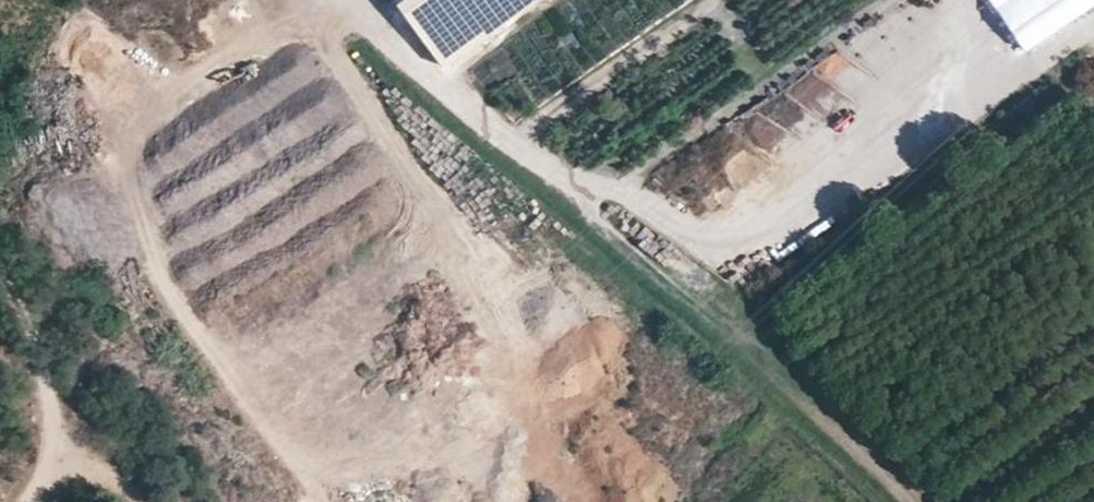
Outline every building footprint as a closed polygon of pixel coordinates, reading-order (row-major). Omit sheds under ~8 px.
[(994,2),(1023,45),(1091,0),(998,0),(994,2)] [(789,91),(823,127),(871,81),(837,45),(789,91)]
